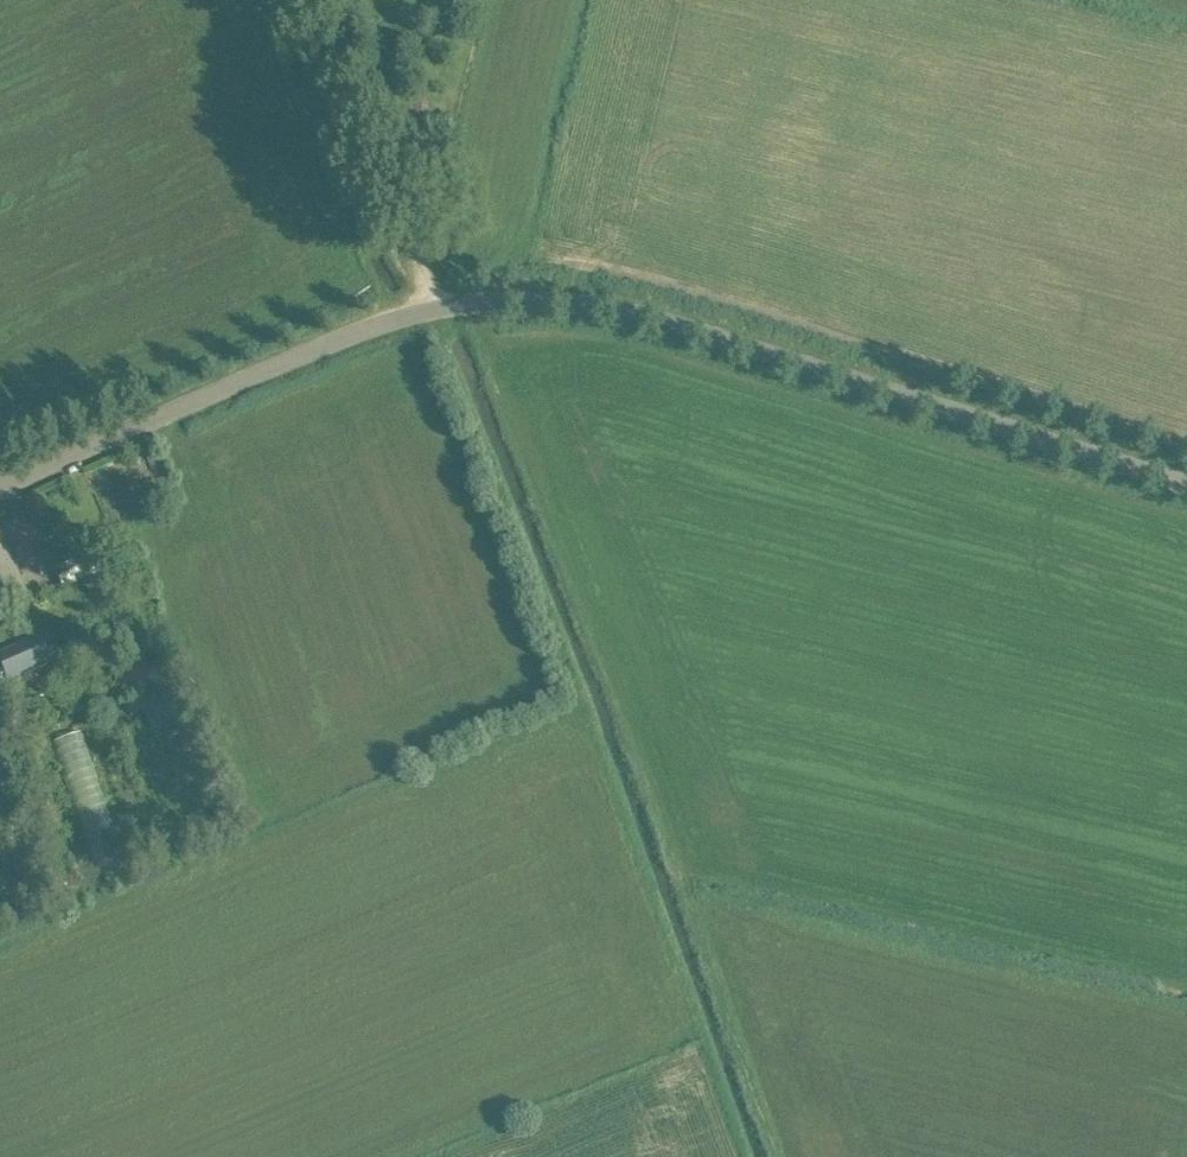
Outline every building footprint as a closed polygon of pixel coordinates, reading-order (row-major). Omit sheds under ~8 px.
[(28,597),(0,533),(0,609),(28,597)] [(95,550),(55,568),(64,588),(104,570),(95,550)] [(51,663),(50,664),(39,632),(19,639),(19,640),(0,647),(0,663),(6,679),(8,679),(18,706),(61,692),(51,663)] [(130,867),(83,730),(51,741),(98,878),(130,867)]
